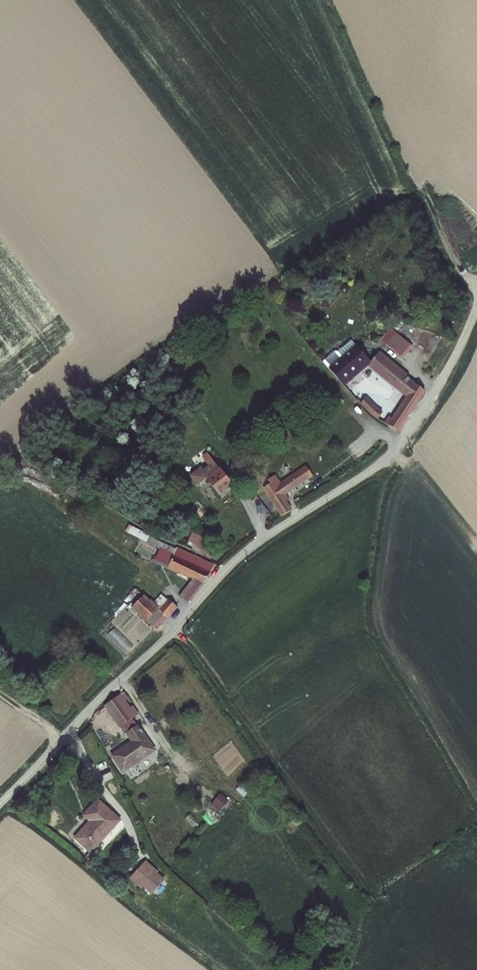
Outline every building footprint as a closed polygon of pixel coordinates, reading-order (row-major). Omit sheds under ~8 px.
[(407,311),(403,307),(387,324),(391,328),(389,331),(405,345),(415,334),(399,320),(407,311)] [(343,344),(355,331),(350,326),(338,339),(343,344)] [(411,365),(382,338),(373,348),(408,385),(395,405),(380,395),(355,364),(371,347),(355,331),(343,344),(330,356),(357,386),(359,385),(378,407),(400,418),(429,376),(411,365)] [(330,356),(343,344),(338,339),(324,350),(330,356)] [(204,469),(217,487),(230,476),(208,446),(203,450),(207,456),(199,462),(198,459),(191,464),(191,469),(194,474),(197,474),(204,469)] [(283,456),(287,461),(292,457),(288,453),(283,456)] [(262,479),(282,507),(291,501),(288,495),(292,492),(288,486),(310,470),(302,458),(274,478),(271,473),(262,479)] [(203,548),(208,537),(193,530),(188,541),(203,548)] [(182,588),(188,593),(207,573),(212,563),(198,557),(200,552),(183,545),(181,549),(176,547),(177,545),(162,538),(154,553),(160,555),(161,553),(193,566),(191,569),(196,571),(182,588)] [(125,589),(151,615),(163,604),(160,601),(136,577),(125,589)] [(163,604),(169,610),(180,597),(171,589),(160,601),(163,604)] [(99,633),(91,642),(116,664),(126,652),(110,638),(108,640),(99,633)] [(112,701),(123,716),(133,709),(138,717),(143,713),(124,684),(100,703),(101,709),(112,701)] [(116,749),(125,764),(156,739),(142,718),(129,727),(134,734),(116,749)] [(244,797),(253,787),(245,780),(236,789),(244,797)] [(74,828),(91,842),(116,809),(93,789),(80,806),(87,811),(74,828)] [(211,804),(219,811),(229,801),(220,793),(211,804)] [(137,873),(148,883),(162,867),(150,856),(137,873)]
